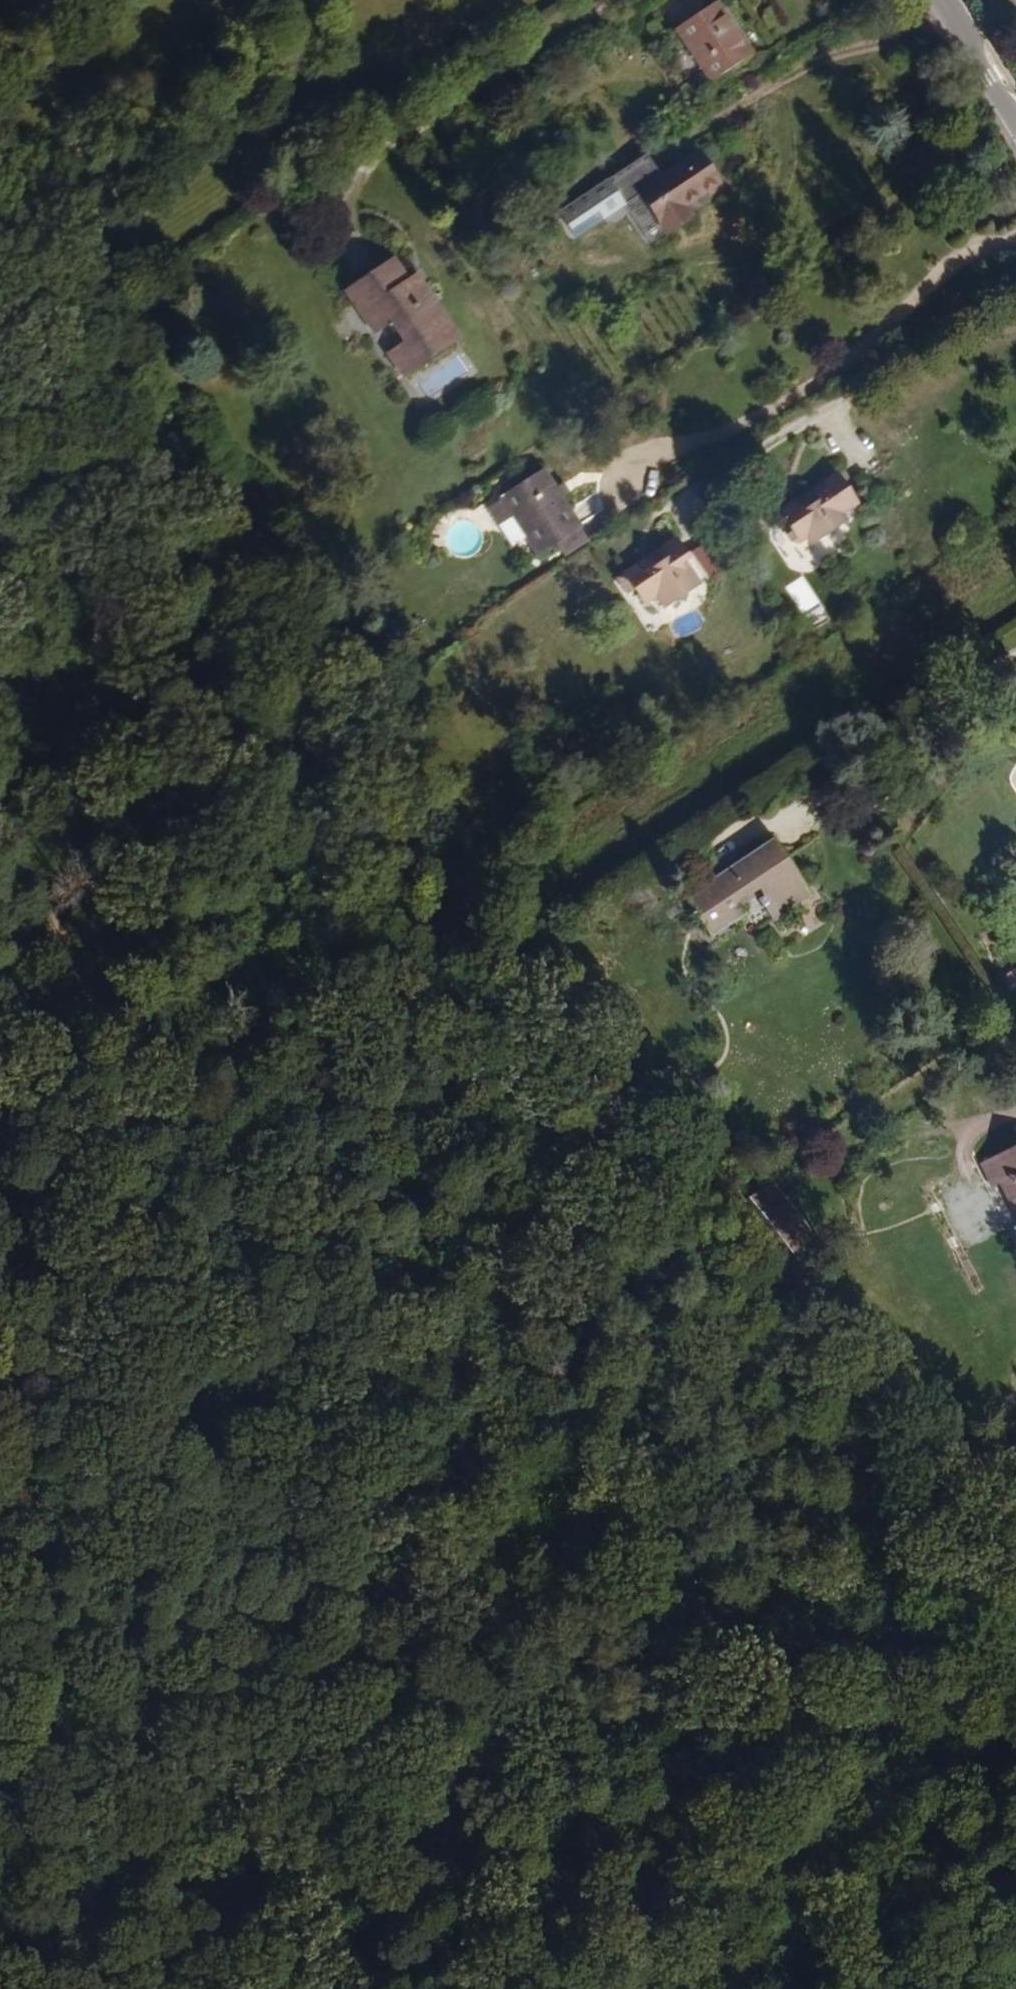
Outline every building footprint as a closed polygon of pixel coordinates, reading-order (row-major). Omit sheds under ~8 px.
[(743,45),(713,0),(698,0),(669,21),(703,73),(743,45)] [(675,195),(709,172),(689,143),(631,181),(659,222),(682,206),(675,195)] [(427,279),(418,284),(392,244),(346,275),(373,314),(388,304),(404,325),(388,336),(401,356),(454,320),(427,279)] [(553,486),(550,482),(555,479),(550,473),(538,454),(511,473),(501,480),(486,490),(496,506),(518,491),(531,511),(521,517),(533,536),(553,522),(572,509),(574,508),(557,483),(553,486)] [(501,480),(511,473),(506,465),(496,473),(501,480)] [(557,483),(565,478),(558,467),(550,473),(555,479),(550,482),(553,486),(557,483)] [(788,542),(826,517),(822,509),(835,500),(816,471),(755,510),(772,542),(784,536),(788,542)] [(521,517),(531,511),(518,491),(496,506),(509,525),(521,517)] [(564,538),(582,525),(572,509),(553,522),(564,538)] [(612,595),(633,581),(659,564),(657,560),(661,556),(651,541),(593,578),(604,594),(609,591),(612,595)] [(667,592),(675,587),(660,563),(659,564),(633,581),(612,595),(620,606),(633,598),(644,613),(654,606),(663,606),(667,592)] [(741,919),(796,879),(761,829),(679,889),(704,924),(733,906),(741,919)] [(770,1181),(749,1197),(761,1213),(782,1196),(770,1181)] [(1001,1194),(1010,1214),(1015,1212),(1015,1187),(1001,1194)] [(815,1282),(836,1269),(796,1212),(776,1227),(815,1282)]
